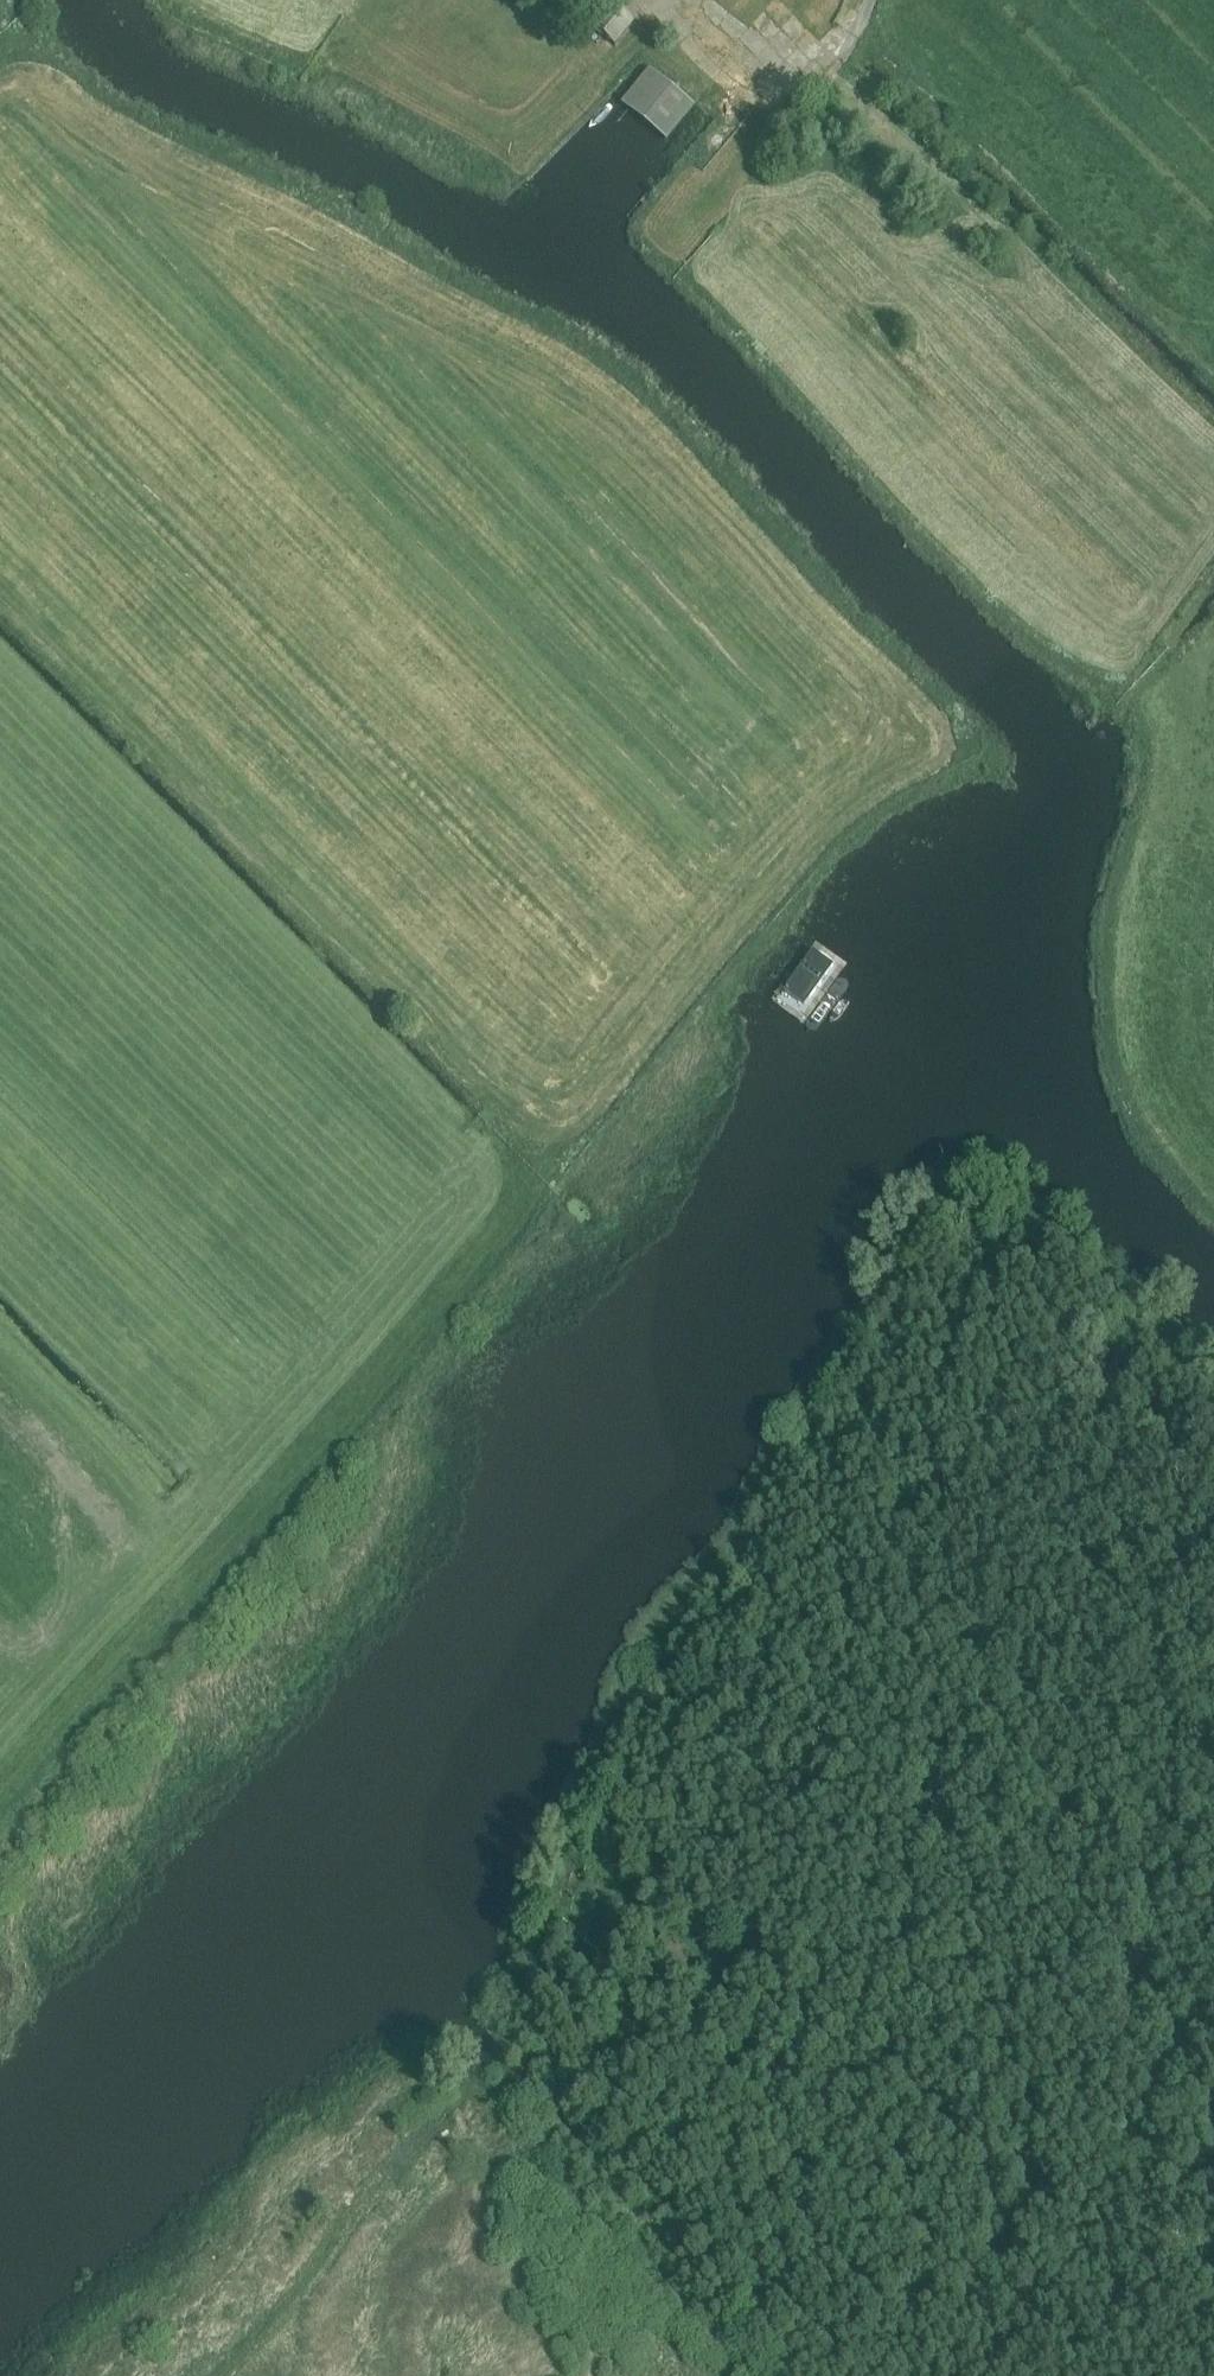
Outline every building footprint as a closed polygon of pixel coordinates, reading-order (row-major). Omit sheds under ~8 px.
[(615,45),(632,23),(609,5),(592,27),(615,45)] [(664,139),(693,104),(649,69),(621,104),(664,139)] [(865,959),(828,911),(745,1005),(800,1044),(865,959)]
